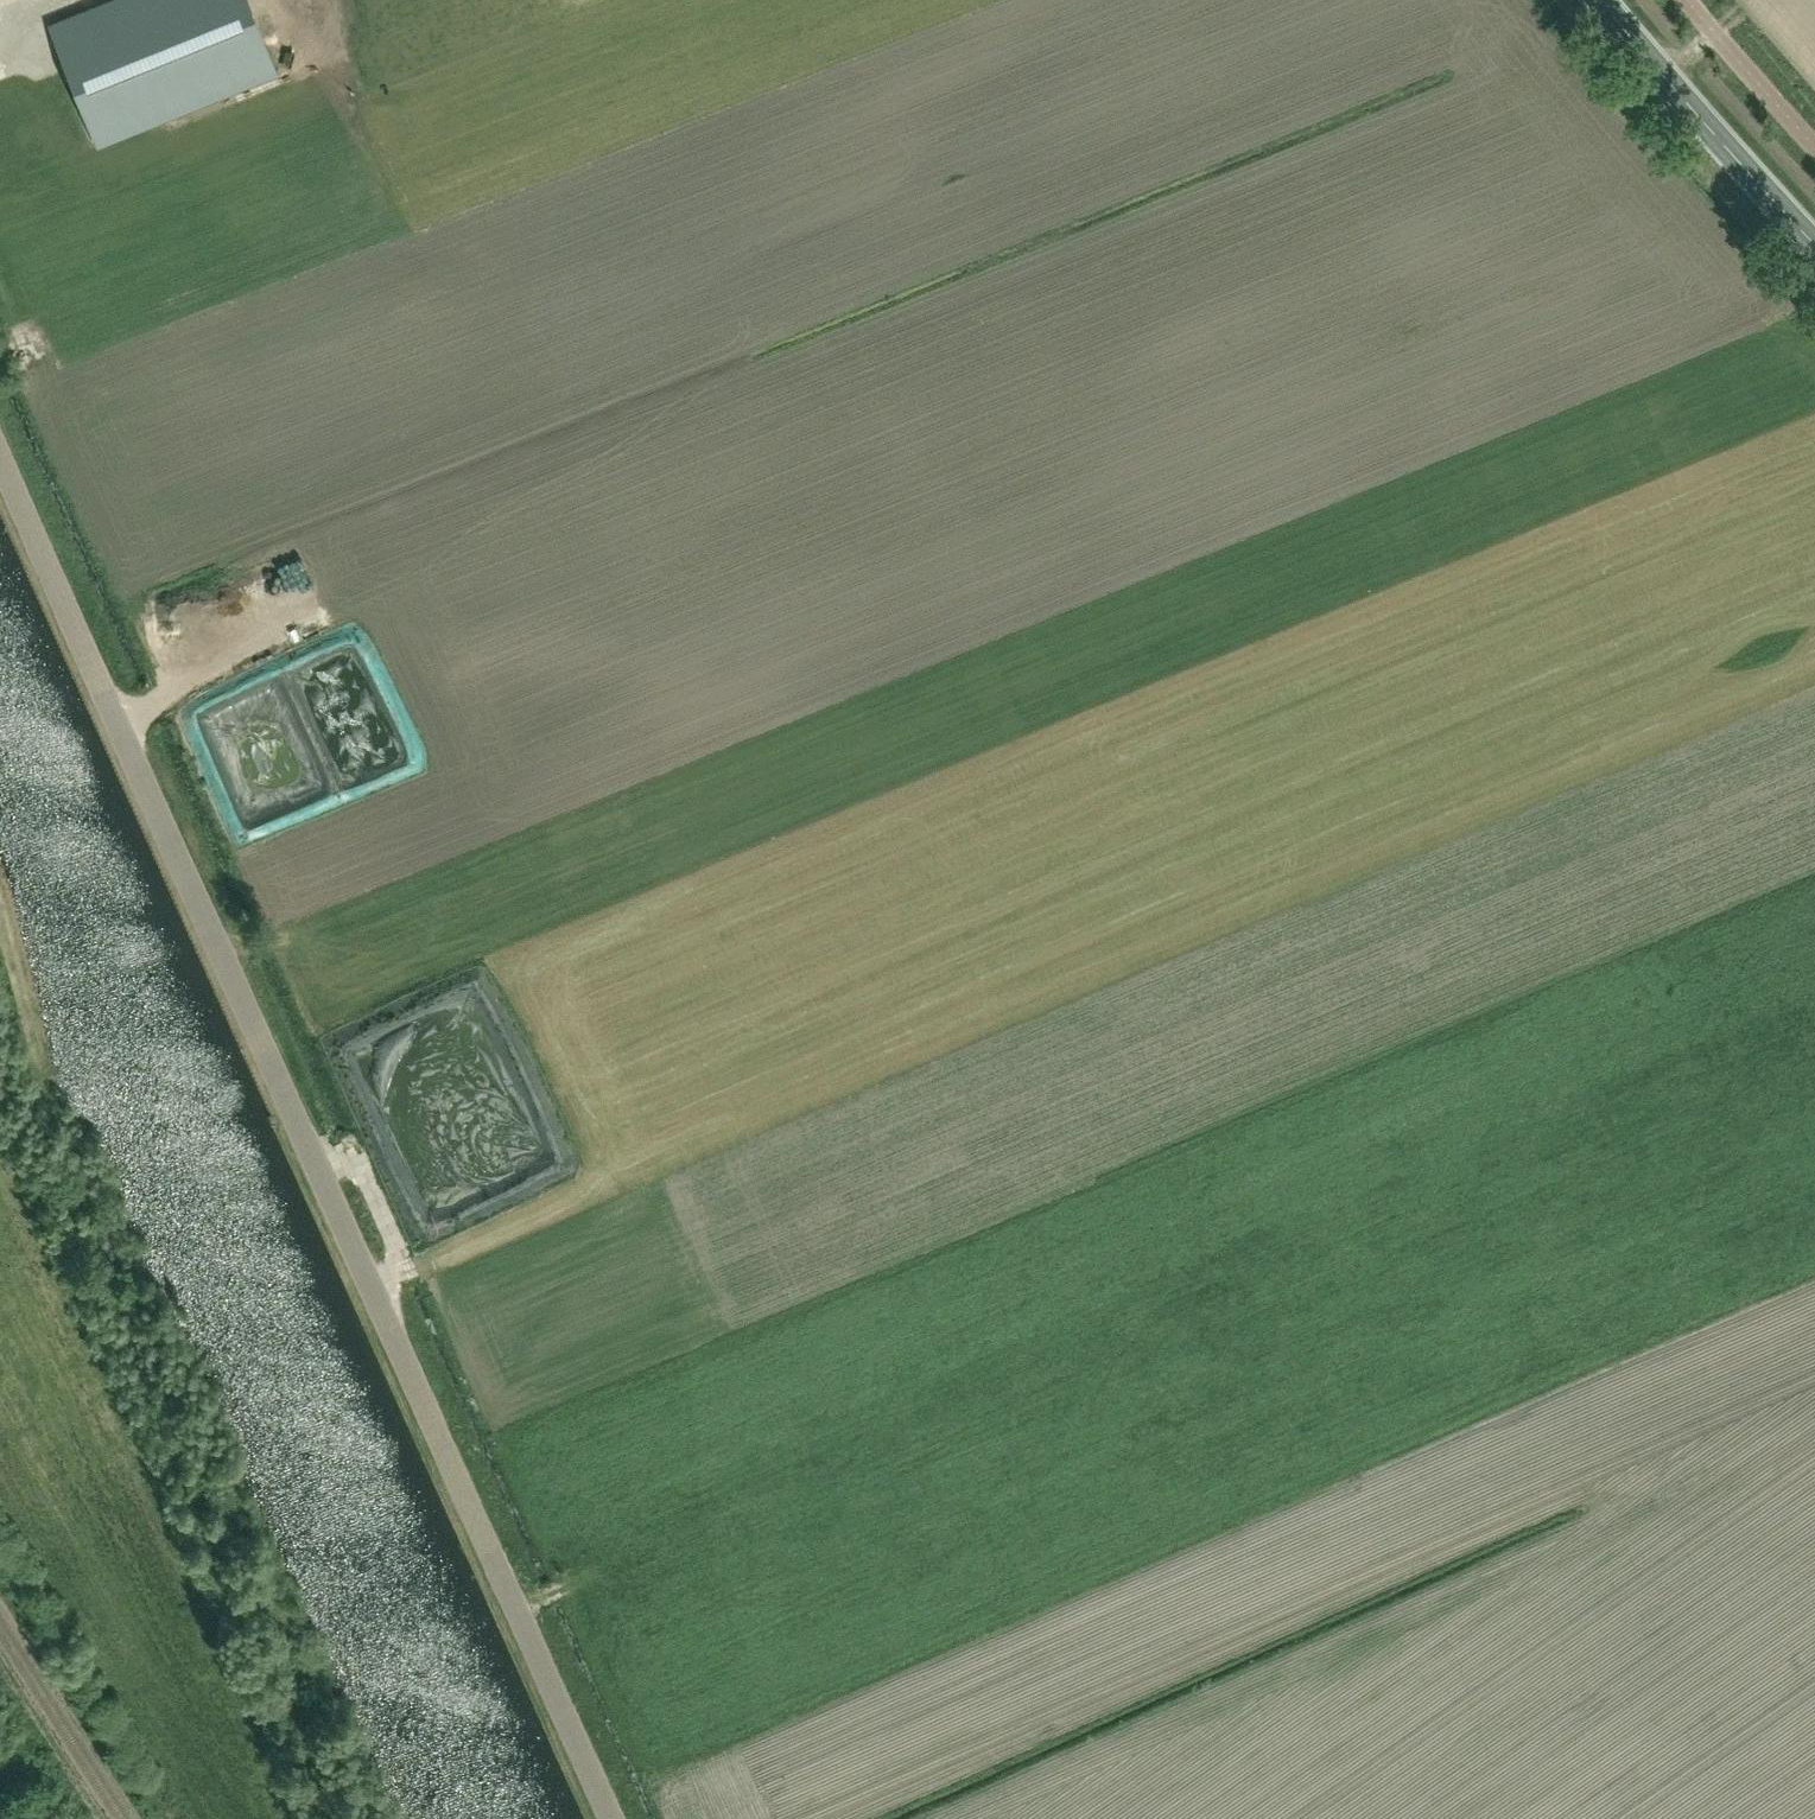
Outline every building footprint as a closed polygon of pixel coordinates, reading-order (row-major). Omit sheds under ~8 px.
[(33,43),(78,161),(255,93),(220,0),(148,0),(33,43)]
